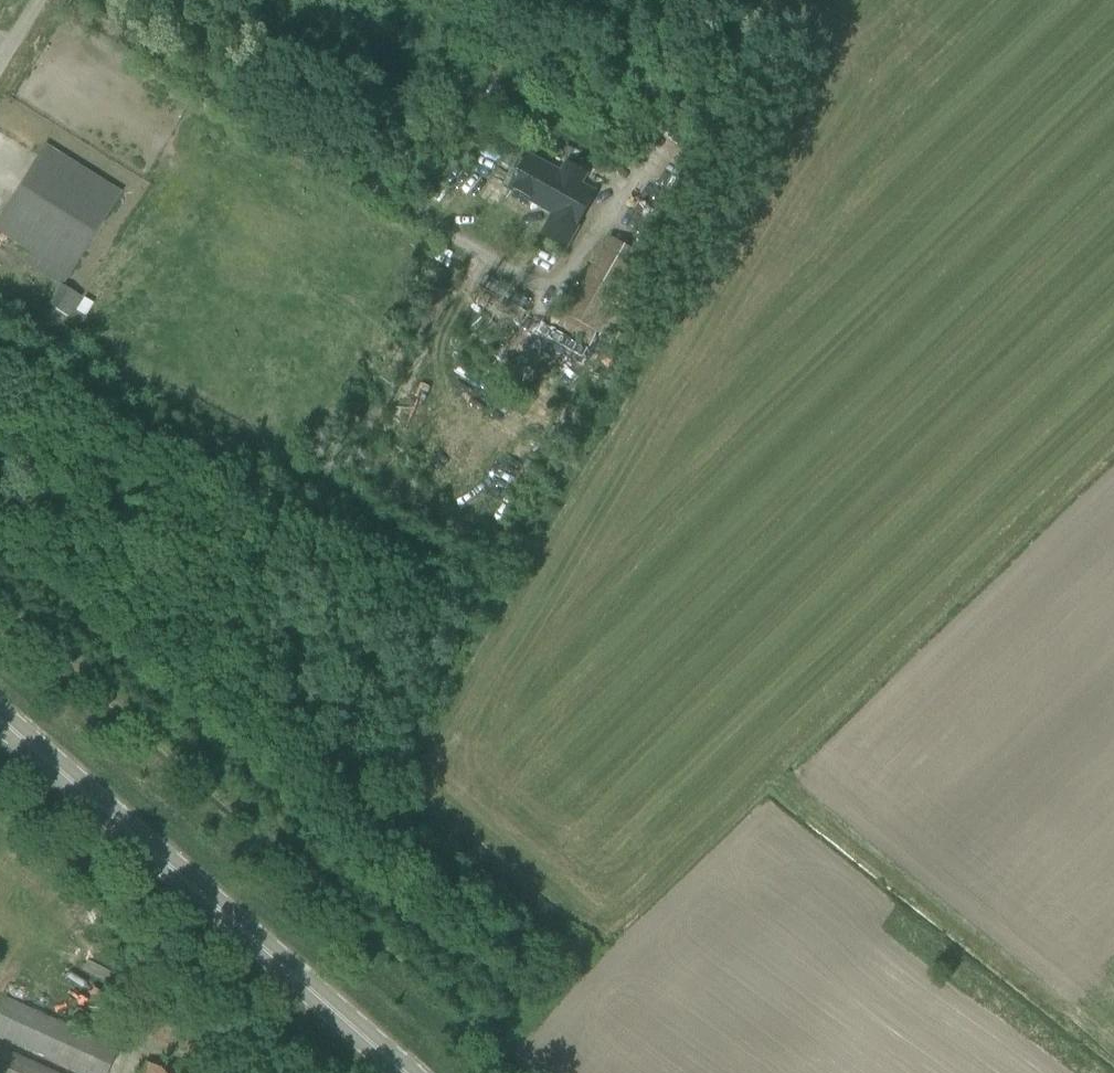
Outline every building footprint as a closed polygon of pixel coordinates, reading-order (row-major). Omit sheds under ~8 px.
[(0,220),(0,231),(70,274),(121,191),(47,145),(0,220)] [(520,175),(513,188),(556,213),(544,235),(567,248),(578,228),(594,199),(577,190),(580,185),(587,174),(566,162),(559,173),(551,168),(530,157),(528,161),(527,161),(526,161),(525,161),(524,161),(523,161),(522,161),(521,161),(520,162),(519,163),(518,164),(517,165),(517,166),(517,167),(516,167),(516,168),(516,169),(516,170),(517,170),(517,171),(517,172),(518,173),(518,174),(519,175),(520,175)] [(611,238),(566,313),(597,332),(623,347),(645,309),(667,272),(642,257),(611,238)] [(55,309),(67,317),(80,297),(68,289),(55,309)] [(0,1011),(0,1036),(82,1072),(108,1072),(119,1049),(6,998),(0,1011)] [(0,1047),(0,1072),(56,1072),(0,1047)] [(147,1062),(142,1072),(171,1072),(147,1062)]
